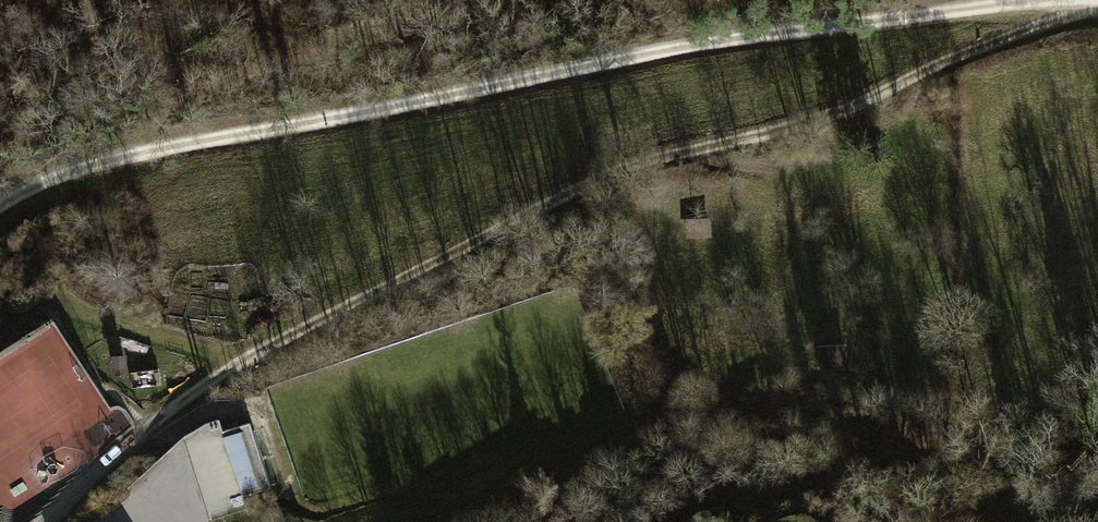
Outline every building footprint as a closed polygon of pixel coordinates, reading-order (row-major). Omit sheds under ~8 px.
[(686,220),(687,239),(712,238),(711,219),(686,220)] [(2,505),(5,508),(7,509),(11,510),(15,510),(39,493),(132,427),(135,425),(125,411),(122,408),(118,406),(113,407),(109,409),(54,321),(0,356),(0,506),(2,505)] [(249,495),(276,486),(255,425),(229,434),(249,495)]
